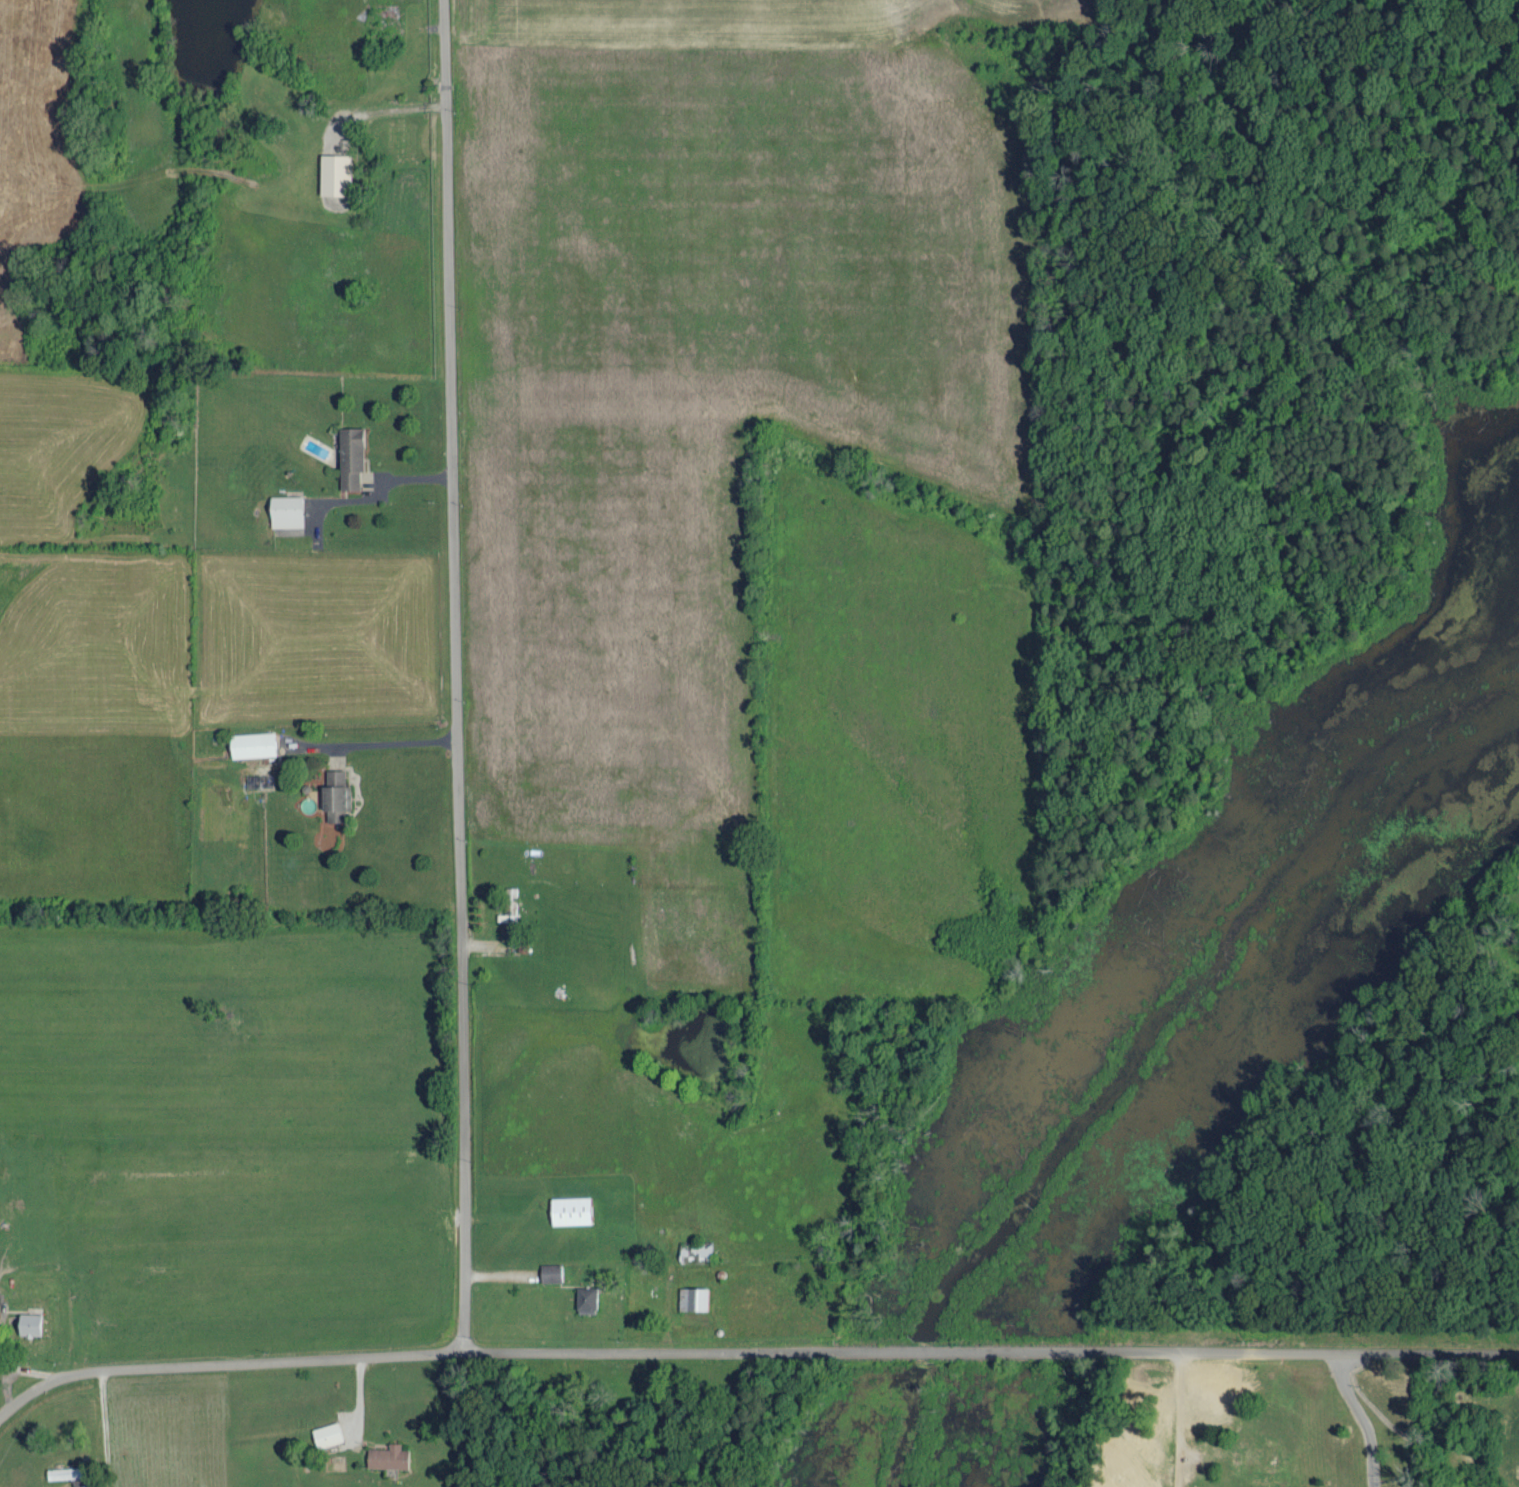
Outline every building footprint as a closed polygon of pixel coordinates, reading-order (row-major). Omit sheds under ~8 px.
[(319,193),(350,194),(350,152),(320,152),(319,193)] [(362,426),(339,426),(340,488),(359,488),(359,470),(363,470),(362,426)] [(271,526),(303,525),(302,494),(270,495),(271,526)] [(275,754),(274,730),(230,733),(231,756),(275,754)] [(321,809),(326,809),(326,819),(341,819),(341,810),(350,810),(350,784),(344,784),(344,768),(326,768),(325,783),(321,783),(321,809)] [(551,1195),(552,1222),(591,1221),(590,1194),(551,1195)] [(540,1280),(561,1279),(561,1261),(540,1262),(540,1280)] [(596,1285),(576,1284),(576,1310),(595,1311),(596,1285)] [(708,1285),(679,1284),(679,1307),(708,1308),(708,1285)] [(40,1311),(19,1311),(18,1333),(39,1333),(40,1311)] [(311,1426),(317,1446),(343,1438),(337,1418),(311,1426)] [(367,1464),(408,1466),(408,1447),(400,1447),(401,1440),(388,1440),(388,1446),(367,1445),(367,1464)] [(46,1466),(47,1477),(82,1476),(82,1465),(46,1466)]
